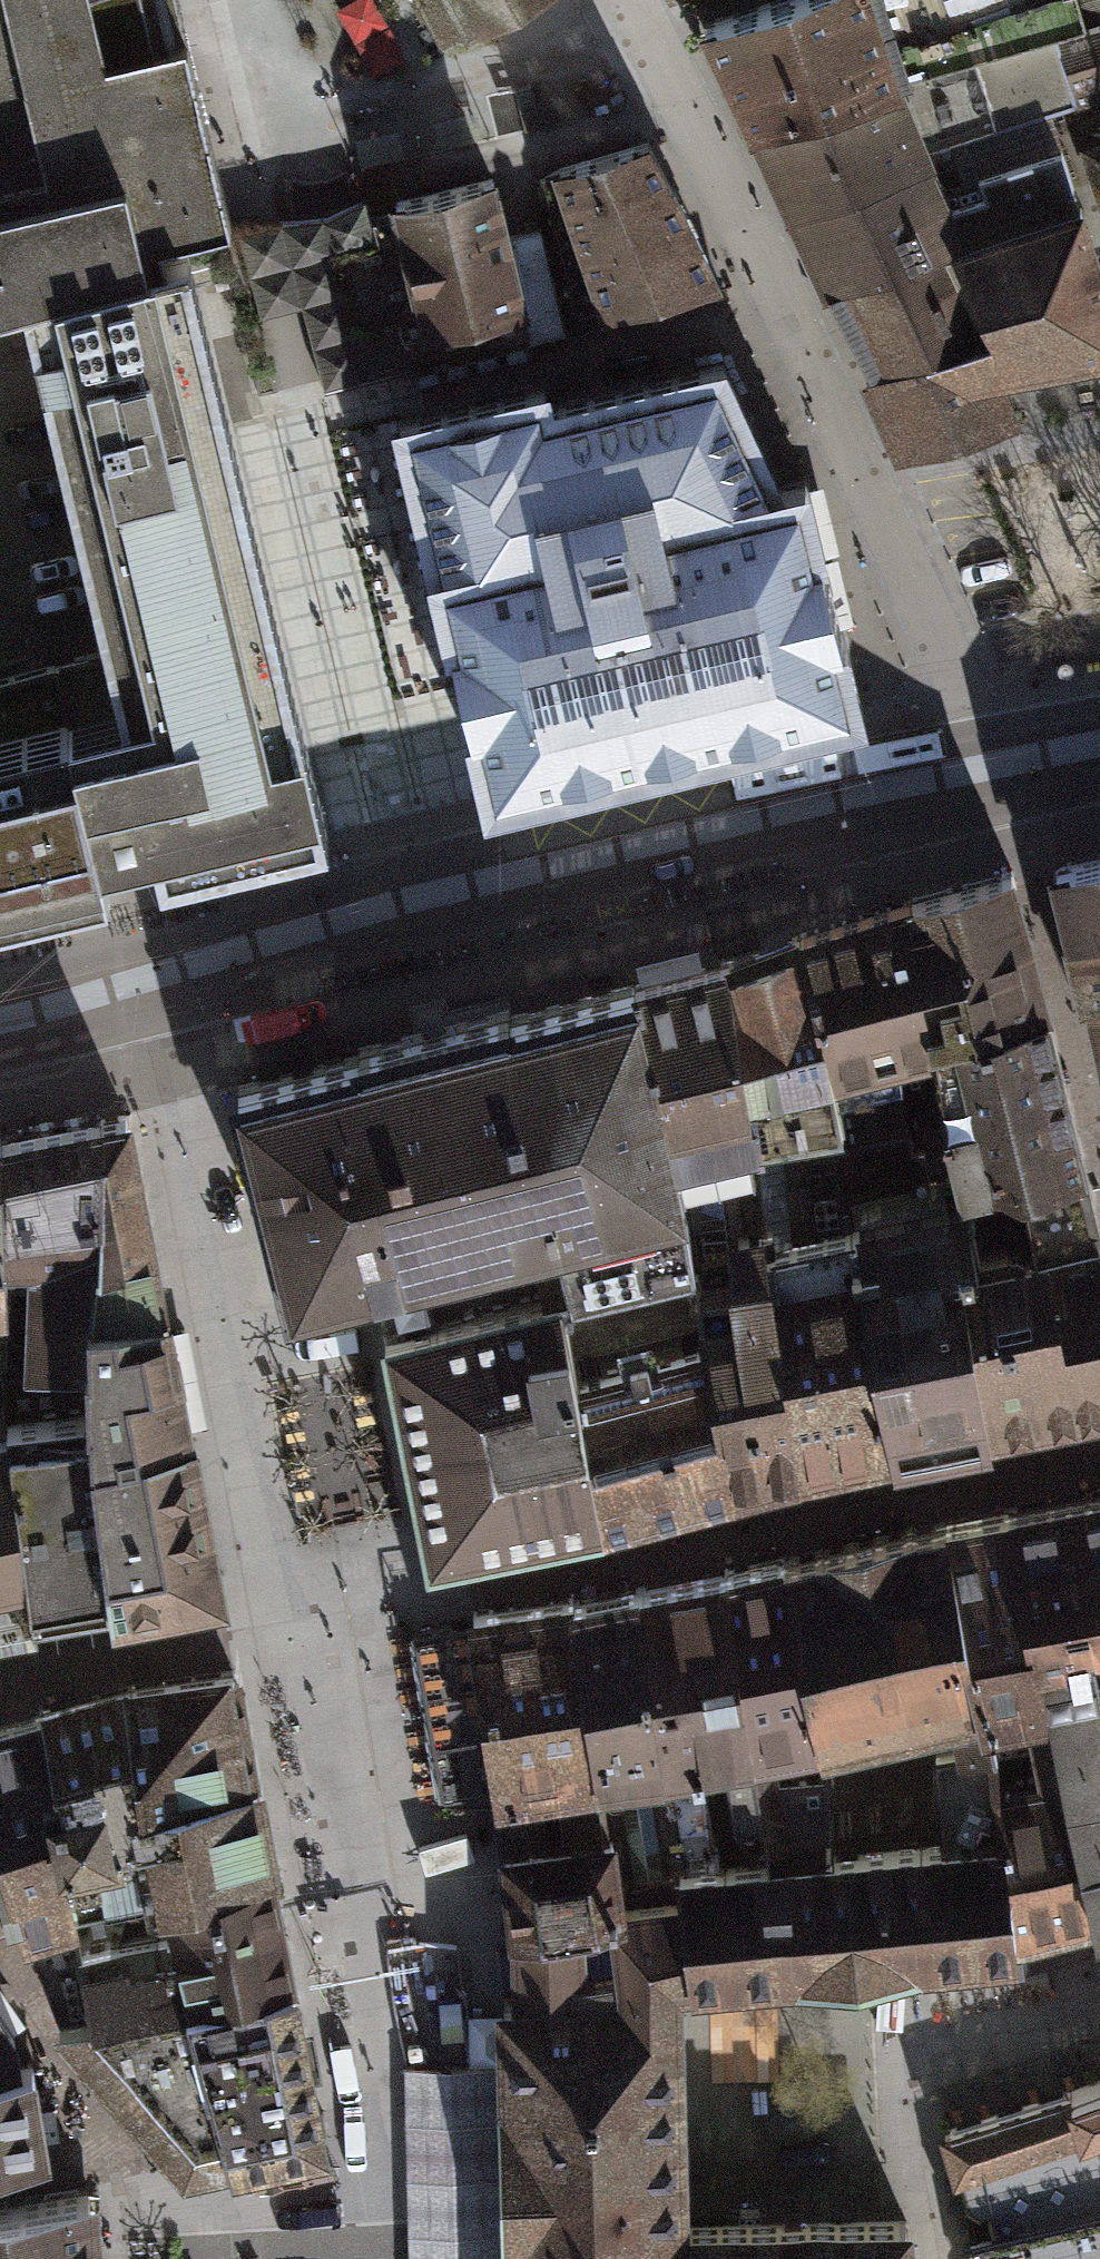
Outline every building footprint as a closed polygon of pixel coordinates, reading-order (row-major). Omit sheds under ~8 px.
[(23,295),(188,250),(229,240),(236,238),(232,224),(224,193),(178,4),(177,0),(0,0),(0,301),(23,295)] [(445,57),(551,0),(414,0),(445,57)] [(705,23),(755,126),(890,88),(893,81),(1083,25),(1078,0),(776,0),(705,23)] [(969,174),(955,141),(1099,96),(1099,21),(1083,25),(893,81),(890,88),(755,126),(826,281),(951,229),(941,203),(975,193),(969,174)] [(531,84),(514,88),(519,108),(537,103),(531,84)] [(565,274),(579,312),(714,278),(649,143),(563,168),(545,178),(569,273),(565,274)] [(1089,150),(1099,183),(1099,146),(1089,150)] [(969,174),(975,193),(941,203),(951,229),(826,281),(903,448),(1014,417),(999,372),(1099,353),(1099,272),(1075,192),(1061,147),(969,174)] [(492,178),(397,201),(398,210),(427,328),(522,307),(506,238),(492,178)] [(522,307),(427,328),(398,210),(371,217),(365,196),(259,225),(238,230),(241,242),(262,315),(281,310),(301,305),(323,388),(409,367),(411,375),(530,343),(522,307)] [(540,230),(506,238),(522,307),(530,343),(564,336),(540,230)] [(188,250),(23,295),(109,659),(123,716),(70,729),(107,884),(326,832),(200,306),(188,250)] [(420,414),(392,421),(417,519),(459,686),(490,795),(860,708),(806,479),(779,484),(723,361),(549,402),(544,385),(420,414)] [(0,685),(0,746),(123,716),(109,659),(0,685)] [(107,884),(70,729),(0,746),(0,910),(107,884)] [(1087,989),(1099,986),(1099,854),(1055,865),(1087,989)] [(912,898),(933,1035),(1047,1009),(1011,869),(912,898)] [(934,1040),(933,1035),(912,898),(799,934),(836,1114),(842,1138),(909,1130),(890,1053),(934,1040)] [(836,1114),(799,934),(730,962),(756,1131),(836,1114)] [(756,1131),(730,962),(635,987),(675,1152),(756,1131)] [(1087,989),(1099,1044),(1099,986),(1087,989)] [(675,1152),(635,987),(511,1017),(510,1011),(358,1047),(357,1055),(236,1084),(288,1299),(377,1278),(386,1324),(533,1289),(559,1282),(560,1289),(572,1341),(702,1308),(694,1257),(690,1221),(687,1204),(675,1152)] [(972,1183),(1005,1178),(1025,1185),(1041,1251),(1099,1236),(1099,1230),(1047,1009),(933,1035),(934,1040),(949,1125),(961,1183),(972,1183)] [(771,1236),(858,1220),(842,1138),(836,1114),(756,1131),(675,1152),(687,1204),(690,1221),(766,1207),(771,1236)] [(92,1307),(162,1304),(161,1296),(132,1148),(128,1127),(126,1115),(99,1120),(96,1251),(92,1307)] [(31,1279),(28,1356),(84,1354),(84,1307),(92,1307),(96,1251),(99,1120),(4,1138),(10,1251),(5,1251),(6,1276),(31,1279)] [(887,1427),(890,1444),(991,1426),(989,1407),(968,1257),(984,1255),(972,1183),(961,1183),(949,1125),(909,1130),(842,1138),(858,1220),(868,1328),(887,1427)] [(6,1364),(6,1276),(5,1251),(10,1251),(4,1138),(0,1139),(0,1365),(6,1364)] [(991,1426),(1099,1403),(1099,1236),(1041,1251),(1025,1185),(1005,1178),(972,1183),(984,1255),(968,1257),(989,1407),(991,1426)] [(764,1238),(771,1236),(766,1207),(690,1221),(694,1257),(702,1308),(728,1457),(732,1479),(797,1466),(794,1441),(781,1336),(764,1238)] [(794,1441),(797,1466),(890,1444),(887,1427),(868,1328),(858,1220),(771,1236),(764,1238),(781,1336),(794,1441)] [(533,1289),(386,1324),(425,1530),(429,1549),(601,1515),(598,1493),(572,1341),(560,1289),(559,1282),(533,1289)] [(162,1304),(92,1307),(84,1307),(84,1354),(85,1371),(87,1429),(184,1413),(162,1304)] [(702,1308),(572,1341),(598,1493),(601,1515),(732,1479),(728,1457),(702,1308)] [(6,1377),(6,1364),(0,1365),(0,1624),(34,1618),(33,1612),(12,1432),(7,1433),(6,1377)] [(12,1432),(33,1612),(111,1600),(92,1449),(88,1449),(87,1429),(85,1371),(6,1377),(7,1433),(12,1432)] [(184,1413),(87,1429),(88,1449),(92,1449),(111,1600),(216,1579),(184,1413)] [(1098,1914),(1099,1913),(1099,1490),(1011,1508),(1059,1738),(1098,1914)] [(998,1745),(1059,1738),(1011,1508),(947,1520),(998,1745)] [(998,1745),(947,1520),(806,1554),(784,1559),(824,1731),(849,1726),(954,1702),(962,1747),(998,1745)] [(764,1817),(768,1863),(833,1856),(833,1837),(827,1837),(826,1778),(776,1780),(772,1742),(824,1731),(784,1559),(731,1571),(764,1817)] [(764,1817),(731,1571),(639,1588),(681,1872),(720,1868),(716,1846),(705,1834),(696,1758),(726,1755),(735,1820),(764,1817)] [(681,1872),(639,1588),(572,1598),(607,1827),(618,1916),(684,1901),(681,1872)] [(607,1827),(572,1598),(473,1611),(475,1624),(412,1634),(441,1796),(500,1786),(503,1824),(607,1827)] [(75,1916),(82,1946),(116,1940),(128,1898),(165,1887),(270,1865),(234,1670),(130,1685),(43,1710),(75,1916)] [(0,1722),(0,1811),(24,1908),(27,1928),(75,1916),(43,1710),(0,1722)] [(1059,1738),(998,1745),(1017,1935),(1098,1914),(1059,1738)] [(681,1872),(684,1901),(695,1975),(844,1961),(857,1960),(1016,1943),(1017,1935),(998,1745),(962,1747),(938,1752),(945,1845),(847,1855),(833,1856),(768,1863),(720,1868),(681,1872)] [(24,1908),(0,1811),(0,1893),(2,1892),(8,1913),(24,1908)] [(607,1827),(503,1824),(516,1929),(618,1916),(607,1827)] [(177,1929),(194,1994),(292,1974),(270,1865),(165,1887),(177,1929)] [(516,1929),(518,2000),(504,2000),(505,2055),(511,2258),(908,2258),(908,2222),(683,2227),(677,2051),(675,1975),(695,1975),(684,1901),(618,1916),(516,1929)] [(82,1946),(75,1916),(27,1928),(61,2019),(94,2010),(82,1946)] [(183,2163),(233,2152),(189,1994),(194,1994),(177,1929),(116,1940),(82,1946),(94,2010),(61,2019),(183,2163)] [(323,2134),(292,1974),(194,1994),(189,1994),(233,2152),(323,2134)] [(0,2016),(0,2154),(44,2147),(31,2064),(16,2065),(13,2036),(0,2016)] [(945,2131),(974,2258),(1069,2258),(1099,2252),(1099,2078),(945,2131)] [(90,2188),(0,2203),(0,2258),(93,2258),(90,2188)]
